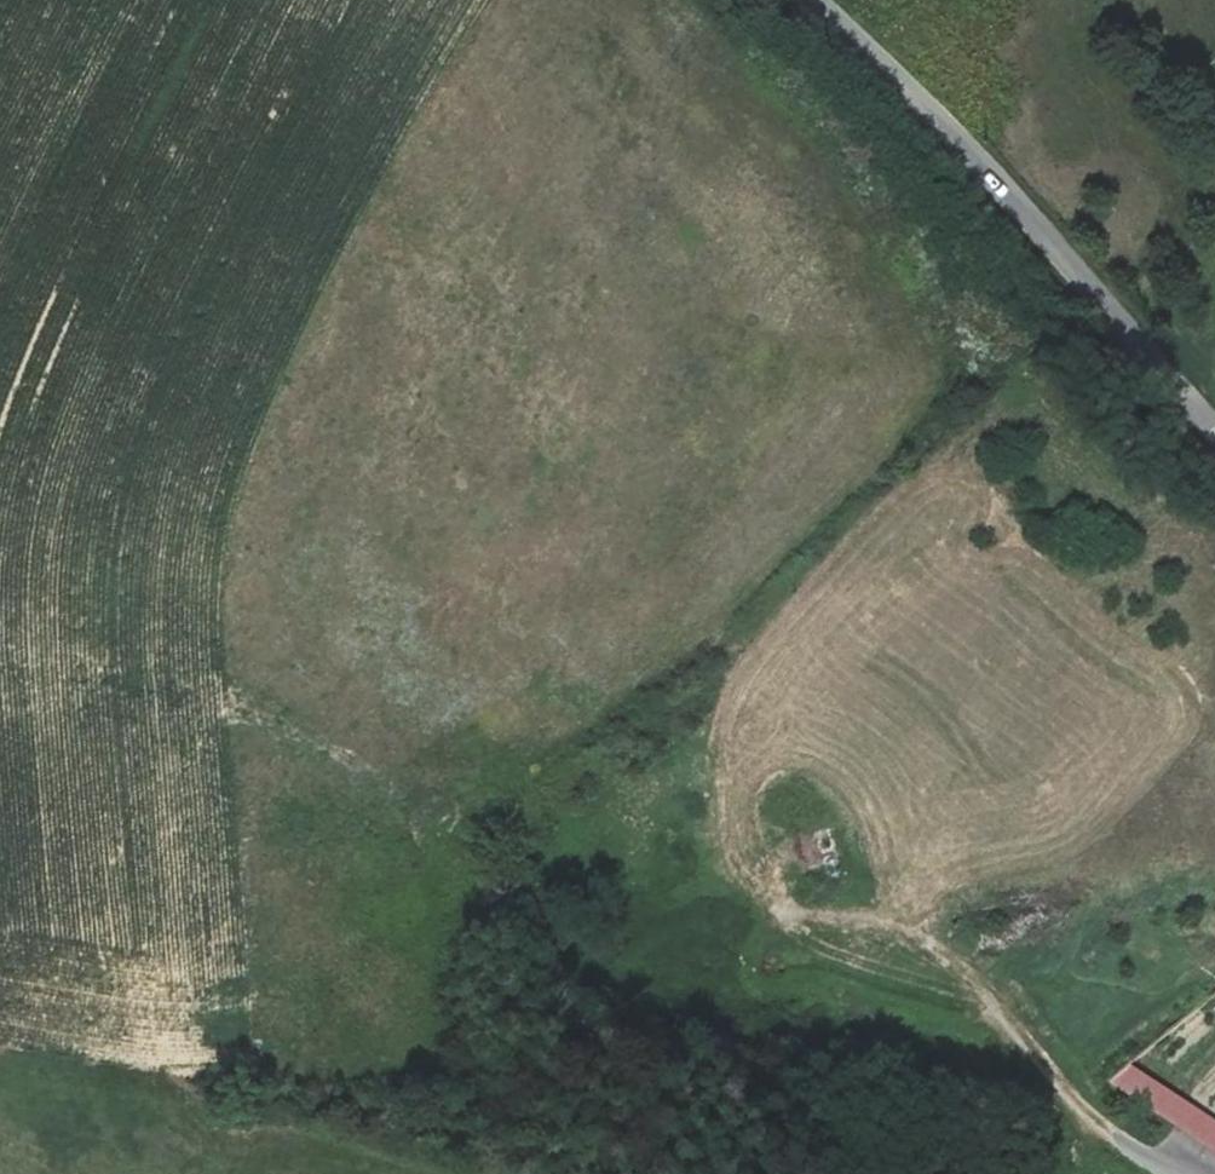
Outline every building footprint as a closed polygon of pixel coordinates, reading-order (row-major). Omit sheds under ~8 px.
[(1129,1067),(1110,1081),(1214,1147),(1214,1122),(1129,1067)]
